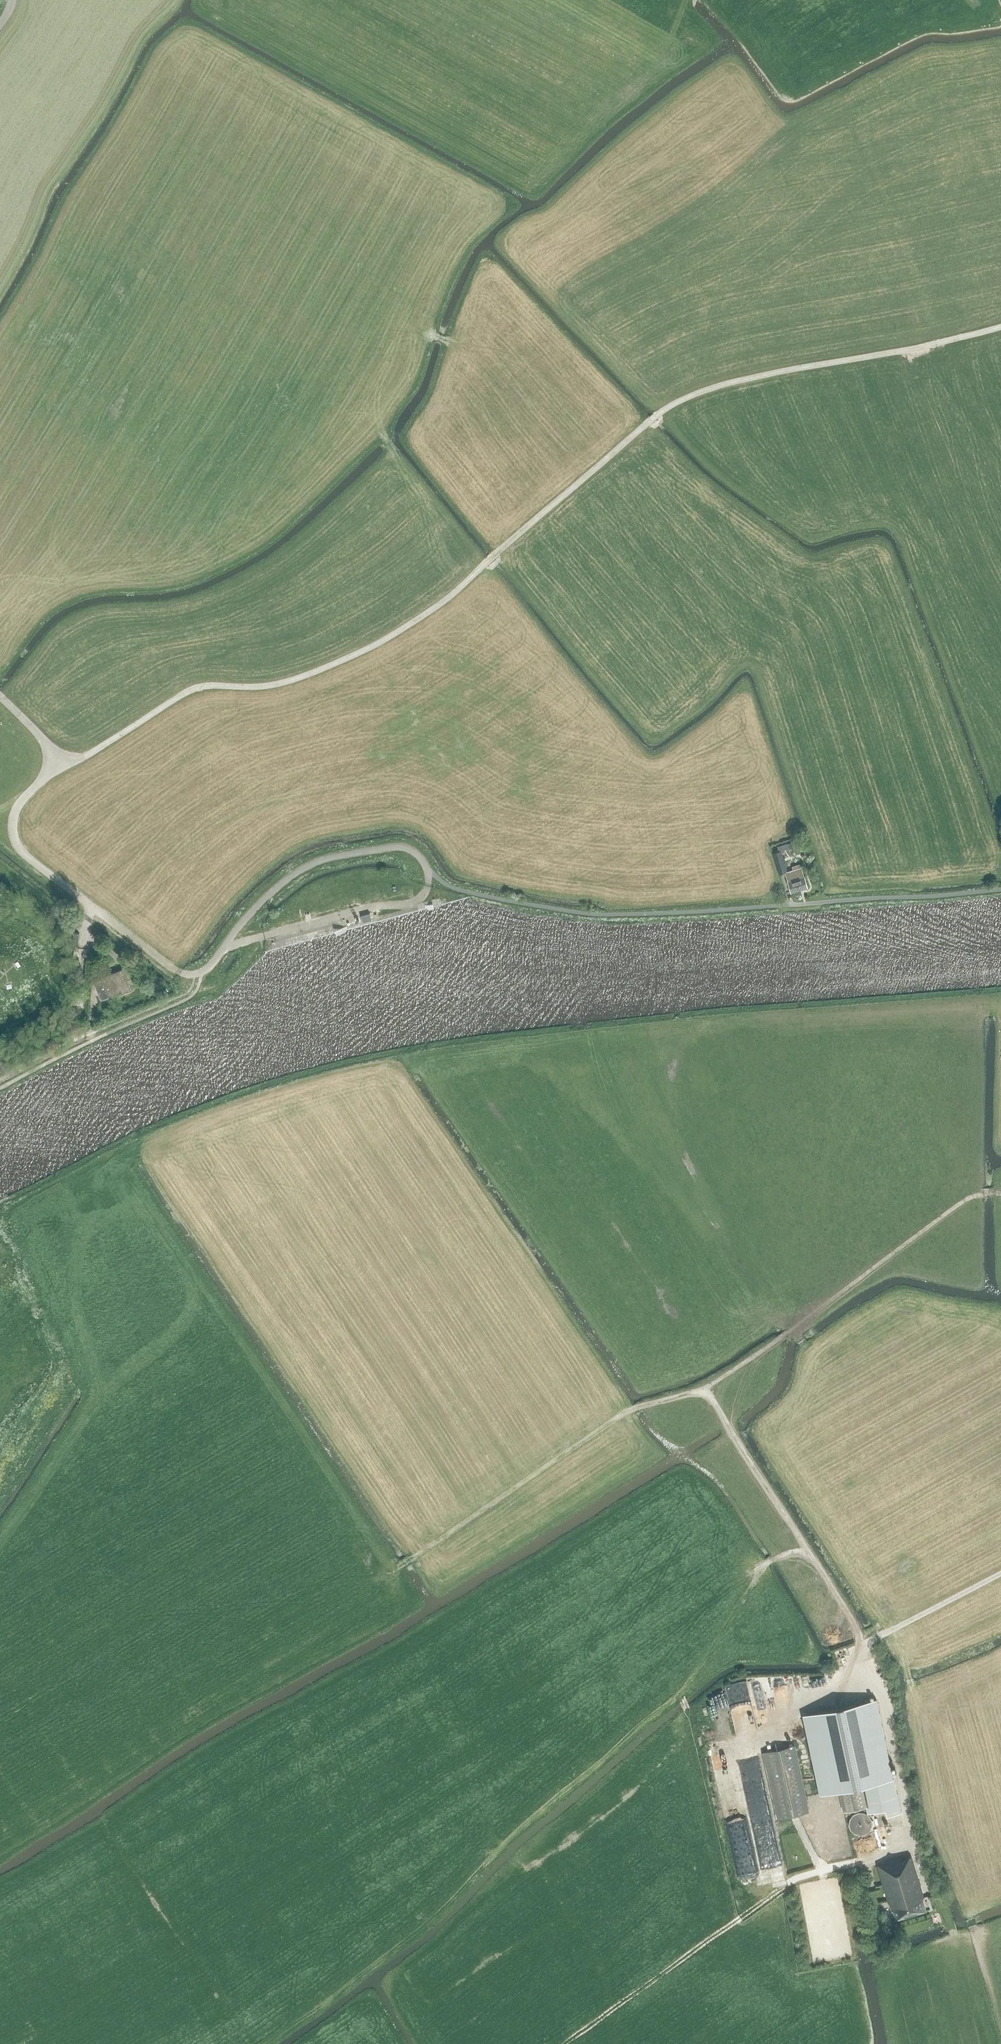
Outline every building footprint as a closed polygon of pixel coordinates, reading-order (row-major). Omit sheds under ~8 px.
[(801,848),(799,840),(787,843),(789,853),(796,851),(796,849),(801,848)] [(801,867),(787,871),(780,850),(771,853),(778,874),(785,872),(788,881),(787,881),(791,892),(808,887),(804,876),(801,867)] [(136,981),(134,977),(129,965),(122,968),(122,969),(119,970),(114,972),(101,978),(102,980),(94,983),(101,1000),(109,997),(121,992),(122,994),(131,990),(129,984),(136,981)] [(8,1059),(0,1062),(0,1070),(11,1065),(8,1059)] [(866,1807),(868,1814),(885,1810),(887,1817),(901,1814),(876,1699),(803,1715),(820,1794),(839,1790),(844,1812),(866,1807)] [(764,1753),(778,1819),(809,1812),(795,1747),(764,1753)] [(872,1826),(872,1820),(869,1816),(864,1813),(859,1812),(853,1815),(850,1819),(849,1824),(850,1830),(854,1834),(860,1835),(865,1834),(870,1831),(872,1826)] [(755,1833),(763,1873),(783,1870),(775,1829),(755,1833)] [(896,1919),(925,1911),(921,1898),(923,1898),(911,1857),(902,1860),(902,1859),(878,1865),(892,1912),(894,1911),(896,1919)] [(872,1899),(870,1893),(864,1895),(866,1901),(872,1899)]
